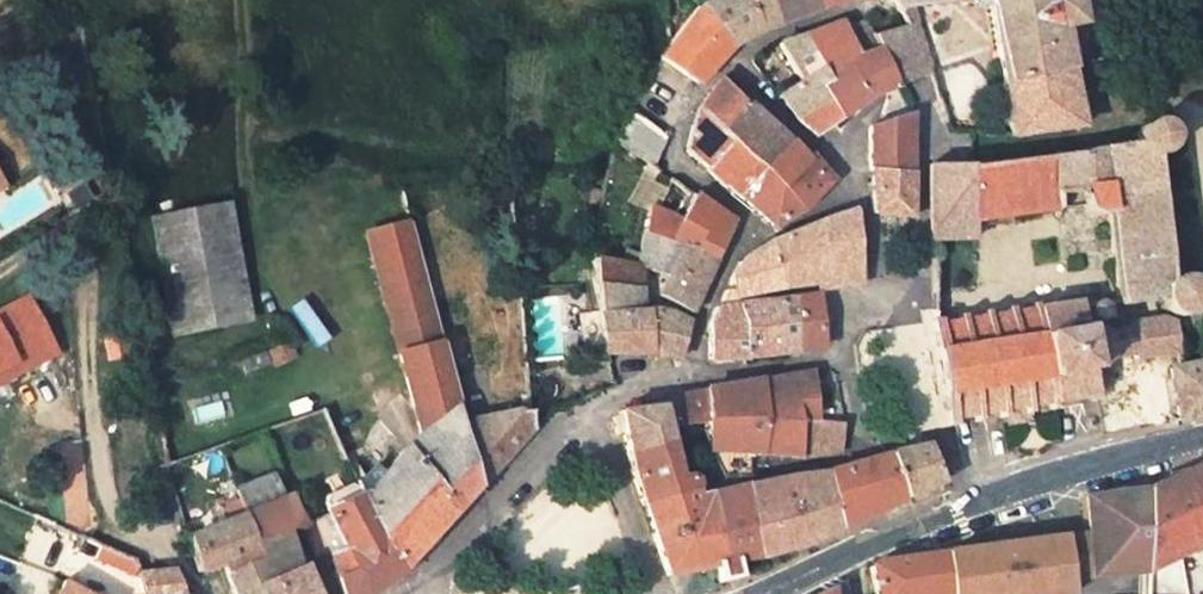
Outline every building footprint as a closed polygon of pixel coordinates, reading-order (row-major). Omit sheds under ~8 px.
[(716,30),(676,0),(671,0),(647,30),(641,38),(677,66),(716,30)] [(716,30),(736,14),(721,0),(676,0),(716,30)] [(736,14),(750,8),(775,0),(721,0),(736,14)] [(1001,68),(1065,56),(1058,13),(1077,10),(1075,0),(989,0),(1001,68)] [(759,76),(781,101),(811,87),(794,60),(806,55),(786,14),(762,26),(783,63),(759,76)] [(816,97),(880,70),(864,34),(806,55),(794,60),(811,87),(816,97)] [(1072,107),(1065,56),(1001,68),(1010,117),(1072,107)] [(737,156),(765,130),(711,75),(712,72),(712,68),(710,64),(708,64),(704,64),(701,66),(674,98),(737,156)] [(615,94),(602,121),(638,147),(650,121),(615,94)] [(779,195),(737,156),(674,98),(663,138),(701,177),(751,213),(779,195)] [(1067,179),(1074,191),(1104,189),(1156,186),(1152,141),(1155,139),(1159,134),(1162,129),(1164,122),(1163,116),(1161,111),(1157,108),(1152,106),(1151,105),(1146,104),(1142,105),(1137,108),(1135,112),(1134,117),(940,148),(914,152),(919,199),(922,227),(959,219),(959,193),(1067,179)] [(837,115),(845,165),(885,162),(879,108),(837,115)] [(779,195),(805,160),(785,143),(780,146),(765,130),(737,156),(779,195)] [(890,203),(885,162),(845,165),(851,205),(890,203)] [(622,244),(650,259),(674,222),(699,234),(715,204),(680,178),(665,202),(641,190),(622,244)] [(1104,189),(1105,222),(1107,269),(1108,282),(1115,282),(1144,281),(1147,287),(1152,291),(1157,295),(1164,296),(1170,295),(1174,294),(1179,288),(1182,281),(1184,274),(1184,266),(1183,262),(1179,257),(1174,252),(1167,249),(1163,248),(1156,186),(1104,189)] [(242,311),(219,195),(138,210),(161,327),(242,311)] [(831,200),(785,217),(799,269),(845,259),(831,200)] [(444,497),(472,465),(457,414),(401,227),(396,211),(351,225),(410,424),(350,487),(386,563),(391,557),(444,497)] [(686,258),(699,234),(674,222),(650,259),(640,275),(673,298),(686,258)] [(697,294),(755,278),(743,234),(710,259),(707,276),(699,283),(697,294)] [(579,238),(581,261),(623,264),(622,244),(579,238)] [(623,288),(623,264),(581,261),(589,343),(620,341),(659,348),(669,310),(652,299),(623,288)] [(986,402),(1041,393),(1083,386),(1079,364),(1109,356),(1109,351),(1108,346),(1138,339),(1133,302),(1118,304),(1102,305),(1101,295),(1068,298),(1063,279),(930,306),(940,408),(986,402)] [(804,280),(771,282),(777,339),(810,336),(804,280)] [(771,282),(723,294),(732,343),(777,339),(771,282)] [(695,345),(732,343),(723,294),(693,302),(689,326),(695,345)] [(1,383),(59,354),(29,297),(0,312),(0,382),(1,383)] [(1109,351),(1166,339),(1161,307),(1148,299),(1133,302),(1138,339),(1108,346),(1109,351)] [(96,351),(116,347),(111,324),(91,328),(96,351)] [(1197,348),(1168,352),(1162,353),(1163,357),(1169,407),(1194,403),(1202,401),(1202,385),(1197,348)] [(801,359),(748,370),(740,446),(780,447),(780,417),(797,413),(798,443),(829,436),(830,392),(802,395),(801,359)] [(690,420),(697,446),(725,450),(740,446),(748,370),(688,380),(688,420),(690,420)] [(666,423),(688,420),(688,380),(658,385),(659,395),(666,423)] [(648,426),(666,423),(659,395),(642,397),(648,426)] [(650,434),(648,426),(642,397),(598,404),(606,441),(650,434)] [(495,438),(515,416),(514,401),(504,398),(457,414),(472,465),(495,438)] [(797,413),(780,417),(780,447),(798,443),(797,413)] [(660,471),(650,434),(606,441),(608,449),(614,468),(622,486),(660,471)] [(911,436),(872,447),(888,492),(909,483),(925,476),(911,436)] [(1202,474),(1202,442),(1182,451),(1189,476),(1202,474)] [(725,450),(697,446),(706,477),(730,476),(725,450)] [(878,496),(888,492),(872,447),(808,467),(824,519),(858,505),(878,496)] [(1202,529),(1189,476),(1182,451),(1127,473),(1123,564),(1202,529)] [(290,516),(294,515),(284,486),(273,490),(265,466),(224,478),(225,481),(234,507),(250,549),(212,567),(226,593),(308,593),(292,552),(278,558),(266,528),(290,516)] [(733,484),(727,486),(744,546),(784,533),(824,519),(808,467),(733,484)] [(622,486),(645,544),(653,563),(702,554),(687,495),(677,497),(678,477),(677,473),(674,470),(670,469),(666,469),(660,471),(622,486)] [(383,565),(386,563),(350,487),(342,470),(320,481),(319,481),(315,484),(312,488),(310,492),(316,504),(334,543),(320,551),(332,593),(354,584),(369,575),(383,565)] [(1073,537),(1052,539),(1050,524),(991,531),(931,538),(935,593),(958,593),(959,593),(957,583),(976,581),(977,592),(997,590),(1015,588),(1014,577),(1033,575),(1034,586),(1057,583),(1055,566),(1075,564),(1075,568),(1123,564),(1127,473),(1117,476),(1083,482),(1068,484),(1072,522),(1073,537)] [(225,481),(206,487),(215,513),(234,507),(225,481)] [(687,495),(702,554),(706,570),(725,566),(725,551),(744,546),(727,486),(687,495)] [(234,507),(215,513),(176,526),(182,546),(186,559),(206,555),(212,567),(250,549),(234,507)] [(43,518),(21,509),(3,555),(24,564),(43,518)] [(292,552),(290,516),(266,528),(278,558),(292,552)] [(853,556),(858,589),(859,593),(935,593),(931,538),(920,539),(904,542),(863,547),(853,556)] [(126,555),(90,539),(85,551),(130,570),(129,566),(126,555)] [(179,589),(172,562),(129,566),(130,570),(136,590),(137,593),(179,589)] [(783,593),(835,593),(832,568),(783,593)] [(90,591),(52,575),(44,593),(98,593),(90,591)]
